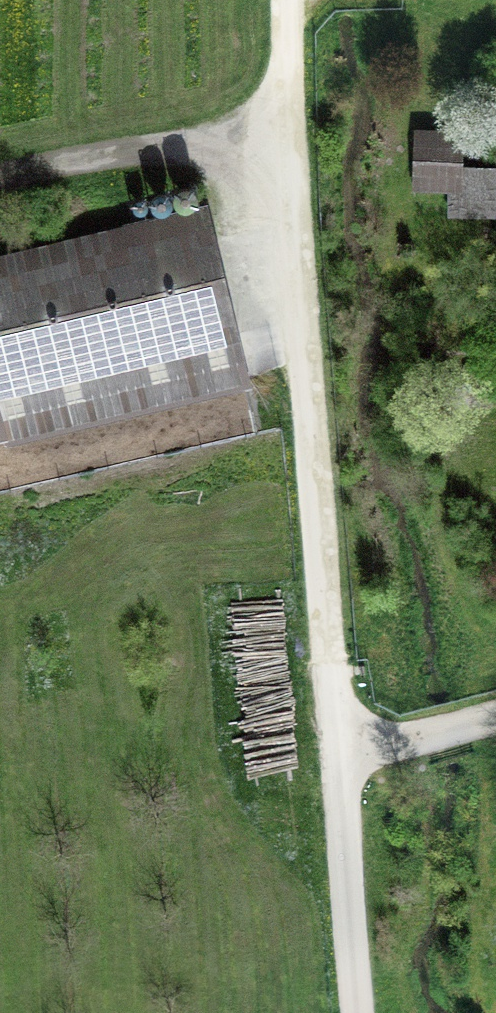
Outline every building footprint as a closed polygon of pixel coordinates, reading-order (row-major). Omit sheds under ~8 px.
[(420,137),(418,184),(448,186),(447,210),(495,213),(495,171),(458,169),(459,139),(420,137)] [(0,265),(0,445),(250,391),(212,218),(0,265)]
